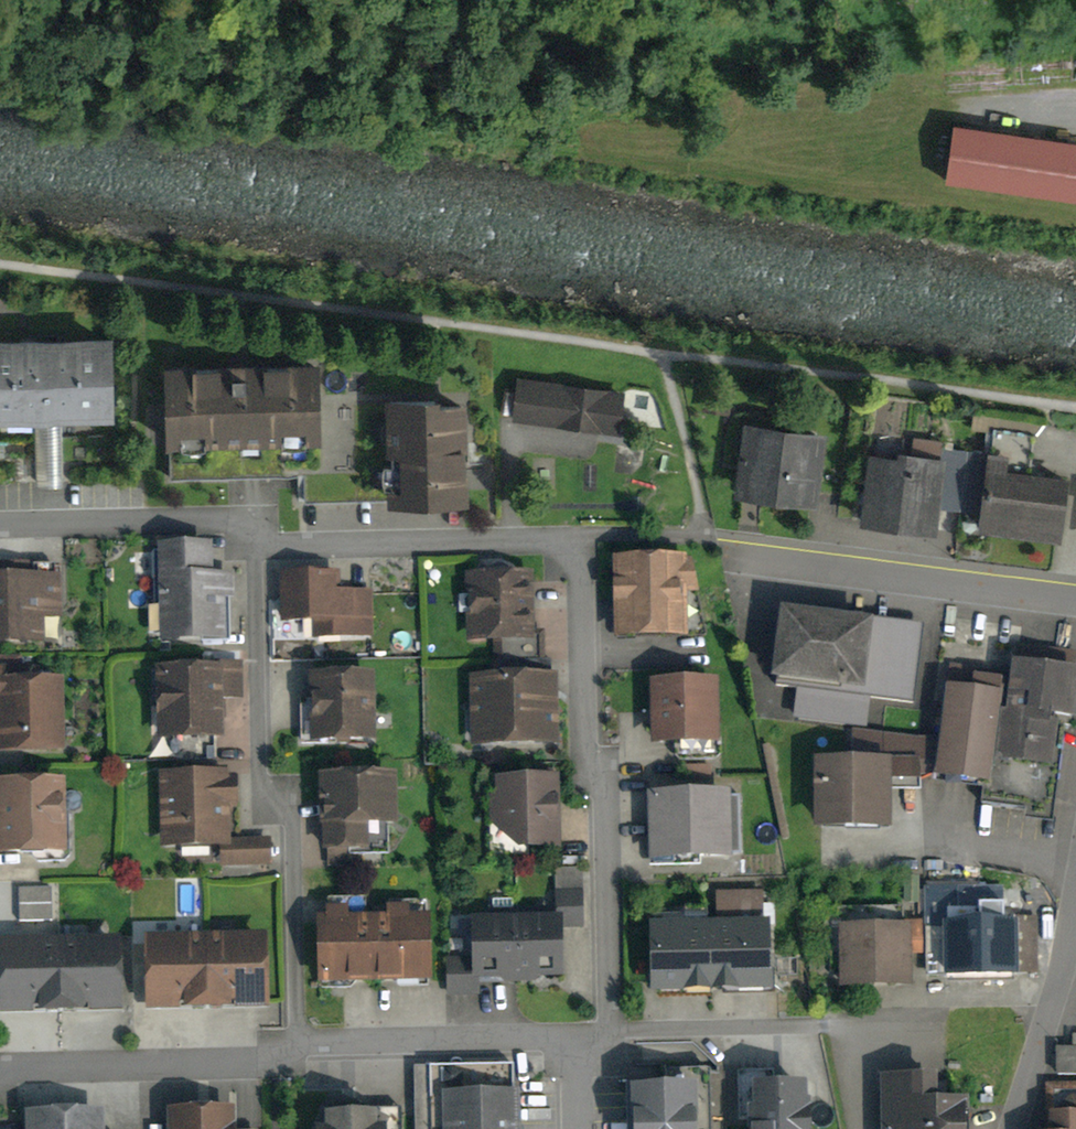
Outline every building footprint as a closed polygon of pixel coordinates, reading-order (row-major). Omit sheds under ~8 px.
[(955,133),(948,180),(1075,198),(1075,149),(955,133)] [(0,351),(0,418),(106,418),(106,351),(0,351)] [(310,375),(169,383),(172,445),(313,438),(310,375)] [(617,401),(518,387),(512,424),(612,438),(617,401)] [(459,415),(393,415),(393,501),(460,501),(459,415)] [(814,444),(754,436),(747,494),(807,501),(814,444)] [(935,471),(874,463),(867,520),(928,528),(935,471)] [(1060,485),(992,476),(985,527),(1054,537),(1060,485)] [(160,540),(161,570),(158,570),(159,636),(237,634),(235,568),(215,568),(214,539),(160,540)] [(376,583),(342,584),(340,560),(288,563),(290,607),(291,636),(344,634),(344,632),(378,631),(376,583)] [(675,566),(611,566),(612,643),(675,643),(675,566)] [(527,581),(472,583),(474,640),(530,638),(527,581)] [(0,586),(0,645),(45,644),(44,585),(0,586)] [(914,637),(786,620),(777,683),(906,700),(914,637)] [(220,656),(152,657),(153,746),(221,745),(220,656)] [(64,751),(63,664),(0,665),(0,752),(64,751)] [(1070,681),(1004,672),(1001,700),(988,788),(986,803),(1029,809),(1027,820),(1051,823),(1070,681)] [(370,681),(310,683),(312,746),(372,744),(370,681)] [(549,684),(472,686),(474,749),(551,746),(549,684)] [(711,692),(649,692),(649,759),(712,758),(711,692)] [(1001,700),(956,693),(943,782),(988,788),(1001,700)] [(883,775),(825,774),(824,827),(882,828),(883,775)] [(222,780),(168,781),(169,845),(223,845),(222,780)] [(385,783),(329,784),(331,851),(362,850),(362,825),(386,825),(385,783)] [(553,787),(500,788),(500,850),(553,850),(553,787)] [(58,790),(3,791),(5,855),(60,854),(58,790)] [(727,802),(645,806),(648,864),(729,861),(727,802)] [(20,893),(20,927),(51,928),(52,894),(20,893)] [(926,923),(968,923),(968,896),(926,896),(926,923)] [(421,923),(372,924),(373,980),(423,979),(421,923)] [(372,924),(322,926),(324,982),(373,980),(372,924)] [(558,926),(517,927),(518,978),(559,977),(558,926)] [(517,927),(476,928),(477,979),(518,978),(517,927)] [(765,930),(710,931),(712,989),(767,988),(765,930)] [(710,931),(656,933),(657,991),(712,989),(710,931)] [(947,933),(946,978),(1010,979),(1011,934),(947,933)] [(902,937),(845,937),(846,987),(903,986),(902,937)] [(257,944),(204,946),(207,1005),(259,1003),(257,944)] [(204,946),(152,948),(154,1007),(207,1005),(204,946)] [(112,949),(58,951),(60,1008),(114,1007),(112,949)] [(58,951),(5,952),(6,1010),(60,1008),(58,951)] [(1058,1058),(1058,1086),(1075,1086),(1075,1058),(1058,1058)] [(884,1086),(884,1128),(964,1128),(964,1110),(933,1110),(933,1086),(884,1086)] [(1050,1087),(1050,1128),(1075,1128),(1075,1087),(1050,1087)] [(755,1095),(756,1128),(809,1128),(808,1093),(755,1095)] [(424,1095),(424,1128),(524,1128),(524,1094),(424,1095)] [(637,1098),(637,1128),(692,1128),(691,1097),(637,1098)] [(323,1106),(323,1128),(403,1128),(402,1105),(323,1106)] [(170,1107),(170,1128),(233,1128),(233,1106),(170,1107)]
